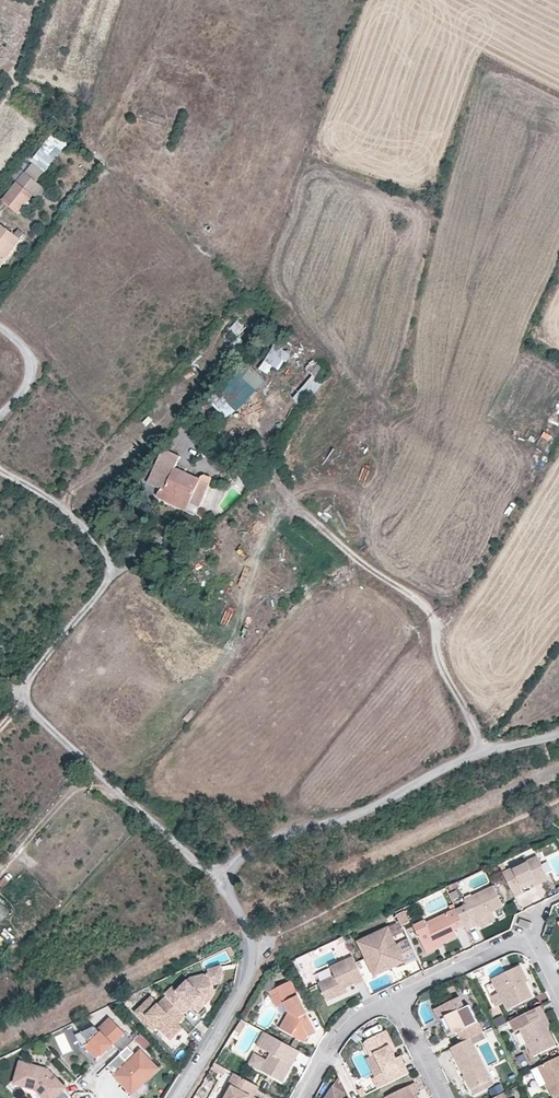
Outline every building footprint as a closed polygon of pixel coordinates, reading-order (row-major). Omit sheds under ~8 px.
[(24,173),(36,182),(54,160),(40,149),(30,162),(26,158),(11,177),(17,182),(24,173)] [(46,190),(36,182),(24,173),(17,182),(2,200),(18,213),(32,195),(38,200),(46,190)] [(0,268),(21,240),(20,239),(24,233),(19,229),(14,234),(0,223),(0,268)] [(229,331),(225,336),(230,342),(234,336),(229,331)] [(331,375),(286,338),(259,368),(285,390),(294,380),(306,370),(323,385),(331,375)] [(209,399),(226,416),(235,408),(234,407),(262,379),(246,362),(209,399)] [(340,448),(332,457),(341,466),(349,457),(340,448)] [(159,499),(196,515),(211,482),(210,478),(207,477),(204,476),(201,478),(200,480),(186,474),(175,469),(181,457),(164,450),(148,484),(163,490),(159,491),(158,494),(159,499)] [(248,473),(237,464),(235,465),(234,468),(235,470),(247,480),(251,478),(251,477),(248,473)] [(538,857),(504,873),(515,898),(524,894),(522,889),(534,884),(548,877),(538,857)] [(550,881),(548,877),(534,884),(535,888),(550,881)] [(467,905),(457,910),(463,924),(474,918),(477,917),(479,920),(504,908),(493,886),(464,900),(467,905)] [(10,912),(0,901),(0,921),(10,912)] [(457,910),(454,904),(449,906),(451,911),(426,923),(425,920),(414,926),(425,950),(442,942),(443,945),(458,938),(455,932),(465,927),(463,924),(457,910)] [(517,924),(531,928),(533,922),(519,918),(517,924)] [(419,959),(407,936),(396,942),(389,928),(359,942),(371,967),(373,966),(381,967),(382,969),(395,964),(397,967),(406,963),(407,965),(419,959)] [(442,942),(425,950),(428,955),(444,947),(443,945),(442,942)] [(365,982),(353,957),(331,968),(335,976),(320,984),(328,1002),(344,995),(342,991),(345,989),(356,984),(357,986),(365,982)] [(373,966),(371,967),(375,977),(397,967),(395,964),(382,969),(381,967),(373,966)] [(524,978),(526,977),(521,966),(493,980),(508,1011),(533,998),(526,983),(524,978)] [(165,995),(167,997),(184,1014),(192,1007),(202,997),(216,994),(214,986),(222,984),(224,975),(223,969),(208,971),(209,975),(192,978),(178,991),(173,987),(165,995)] [(291,981),(278,988),(285,1002),(290,1012),(280,1029),(305,1043),(308,1037),(316,1032),(291,981)] [(285,1002),(278,988),(271,992),(278,1006),(285,1002)] [(202,997),(192,1007),(198,1013),(211,1001),(216,994),(202,997)] [(462,1040),(470,1036),(482,1031),(469,1004),(464,1007),(458,995),(433,1007),(439,1019),(442,1017),(446,1016),(450,1024),(454,1032),(457,1031),(462,1040)] [(154,1023),(159,1027),(172,1040),(183,1029),(178,1024),(186,1016),(184,1014),(167,997),(159,1004),(152,997),(136,1013),(150,1027),(154,1023)] [(546,1016),(541,1007),(511,1022),(515,1032),(520,1029),(533,1057),(556,1045),(548,1029),(542,1018),(546,1016)] [(551,1027),(546,1016),(542,1018),(548,1029),(551,1027)] [(134,1041),(112,1018),(99,1030),(101,1032),(92,1041),(90,1043),(87,1044),(99,1057),(103,1054),(114,1043),(123,1051),(134,1041)] [(247,1023),(242,1020),(235,1032),(240,1035),(247,1023)] [(154,1023),(150,1027),(154,1031),(159,1027),(154,1023)] [(92,1041),(101,1032),(99,1030),(96,1026),(77,1035),(83,1046),(87,1044),(90,1043),(92,1041)] [(382,1030),(392,1052),(397,1050),(386,1029),(382,1030)] [(387,1082),(402,1075),(398,1067),(404,1064),(400,1055),(395,1057),(392,1052),(382,1030),(367,1038),(364,1042),(367,1048),(371,1046),(374,1052),(383,1071),(382,1072),(387,1082)] [(296,1061),(300,1052),(267,1034),(259,1048),(271,1054),(267,1060),(261,1071),(283,1083),(293,1066),(287,1063),(291,1058),(296,1061)] [(462,1040),(450,1046),(470,1088),(490,1078),(470,1036),(462,1040)] [(135,1091),(158,1069),(141,1051),(128,1063),(120,1054),(108,1066),(117,1075),(116,1076),(127,1087),(129,1085),(135,1091)] [(261,1071),(267,1060),(256,1054),(251,1065),(261,1071)] [(538,1065),(553,1097),(556,1095),(558,1094),(558,1055),(538,1065)] [(287,1063),(293,1066),(296,1061),(291,1058),(287,1063)] [(50,1073),(47,1076),(44,1072),(39,1071),(40,1068),(20,1062),(14,1083),(35,1088),(45,1097),(68,1097),(71,1096),(63,1088),(64,1087),(50,1073)] [(225,1069),(215,1063),(213,1067),(211,1070),(221,1076),(225,1069)] [(402,1075),(408,1072),(404,1064),(398,1067),(402,1075)] [(539,1086),(546,1082),(538,1065),(530,1069),(539,1086)] [(50,1073),(46,1069),(40,1068),(39,1071),(44,1072),(47,1076),(50,1073)] [(375,1076),(380,1086),(387,1082),(382,1072),(375,1076)] [(259,1087),(235,1074),(221,1097),(255,1097),(254,1097),(259,1087)] [(326,1097),(349,1097),(348,1097),(339,1078),(333,1086),(326,1097)] [(414,1094),(419,1091),(415,1083),(386,1097),(415,1097),(414,1094)] [(356,1091),(360,1097),(361,1097),(366,1095),(362,1087),(356,1091)]
